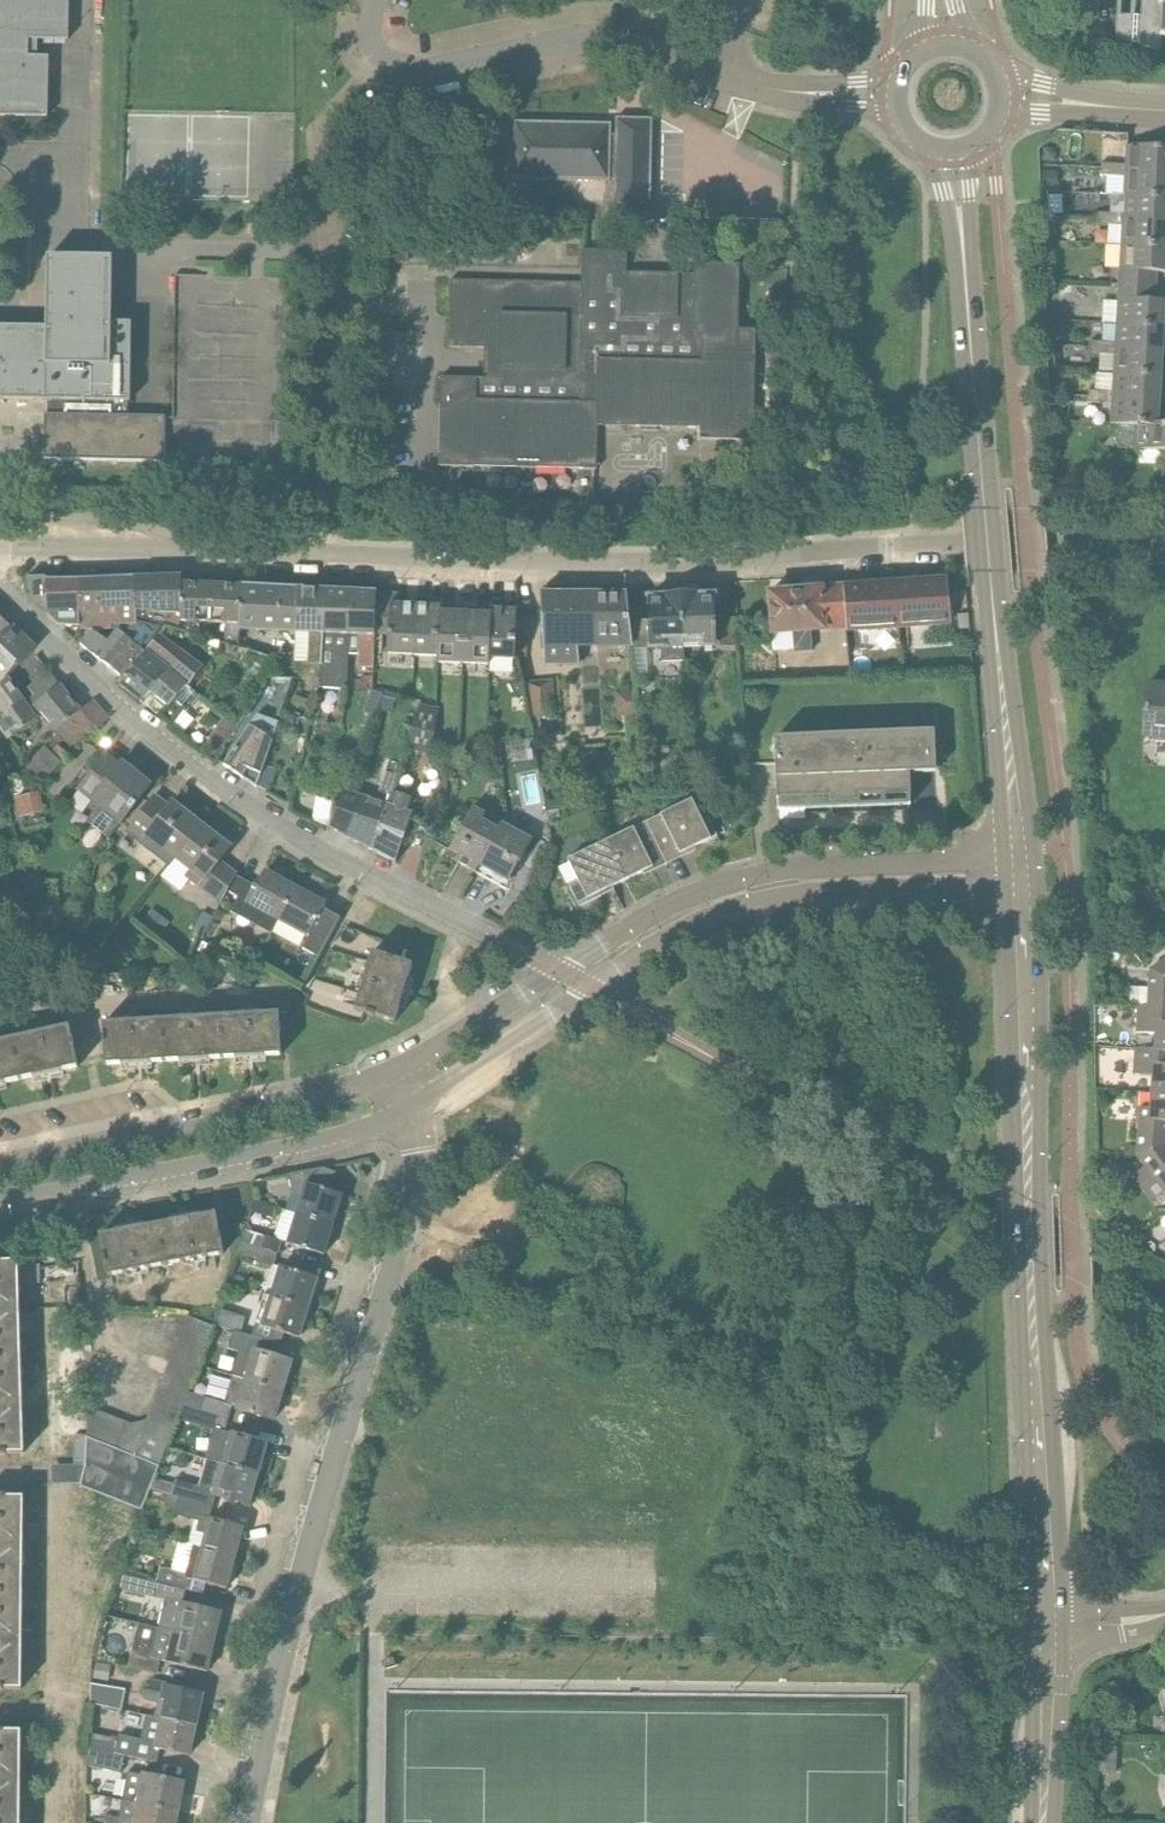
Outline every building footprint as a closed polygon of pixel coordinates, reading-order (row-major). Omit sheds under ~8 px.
[(48,117),(49,58),(36,58),(37,40),(68,41),(69,0),(0,0),(0,116),(48,117)] [(1141,16),(1131,16),(1129,43),(1160,51),(1161,49),(1161,37),(1164,37),(1164,0),(1142,0),(1141,16)] [(614,206),(651,206),(653,120),(616,119),(616,136),(611,136),(611,124),(515,122),(514,181),(610,183),(610,180),(615,180),(614,206)] [(1164,173),(1164,148),(1128,145),(1127,165),(1127,171),(1164,173)] [(1114,176),(1115,164),(1102,164),(1101,176),(1114,176)] [(1164,198),(1164,173),(1127,171),(1127,165),(1115,164),(1114,176),(1126,177),(1125,196),(1164,198)] [(1164,223),(1164,198),(1125,196),(1124,214),(1124,220),(1164,223)] [(1111,225),(1112,213),(1099,213),(1098,225),(1111,225)] [(1164,247),(1164,223),(1124,220),(1124,214),(1112,213),(1111,225),(1123,226),(1122,245),(1164,247)] [(1156,287),(1157,272),(1164,273),(1164,247),(1122,245),(1120,284),(1156,287)] [(597,426),(701,428),(701,439),(754,440),(756,330),(739,330),(740,265),(695,264),(694,285),(678,285),(679,275),(627,274),(627,252),(583,252),(582,284),(451,281),(450,347),(485,348),(484,379),(441,378),(439,466),(597,469),(597,426)] [(128,403),(130,403),(132,324),(112,324),(113,260),(49,258),(48,331),(0,330),(0,400),(48,401),(48,416),(45,416),(44,460),(57,460),(57,462),(166,464),(166,418),(128,418),(128,403)] [(205,325),(204,310),(216,309),(216,300),(205,300),(204,273),(177,274),(178,326),(205,325)] [(1164,324),(1164,318),(1164,302),(1155,301),(1156,287),(1120,284),(1118,322),(1164,324)] [(1116,349),(1163,352),(1164,324),(1118,322),(1117,343),(1116,349)] [(1104,354),(1104,342),(1092,341),(1091,353),(1104,354)] [(1115,373),(1162,376),(1163,352),(1116,349),(1117,343),(1104,342),(1104,354),(1116,355),(1115,373)] [(1113,398),(1160,401),(1162,376),(1115,373),(1114,392),(1113,398)] [(1101,403),(1102,391),(1089,391),(1088,403),(1101,403)] [(1159,425),(1159,424),(1160,401),(1113,398),(1114,392),(1102,391),(1101,403),(1113,404),(1112,424),(1136,425),(1136,424),(1159,425)] [(1136,425),(1135,450),(1164,451),(1164,424),(1159,424),(1159,425),(1136,424),(1136,425)] [(58,626),(82,629),(82,580),(46,581),(46,577),(26,578),(27,595),(47,610),(48,614),(58,626)] [(138,578),(138,613),(181,615),(182,583),(182,577),(138,578)] [(896,581),(900,625),(952,620),(948,577),(896,581)] [(131,626),(134,622),(137,623),(138,613),(138,578),(82,580),(82,629),(108,630),(108,626),(131,626)] [(847,629),(900,625),(896,581),(844,586),(847,627),(847,629)] [(181,623),(212,624),(214,585),(182,583),(181,615),(181,623)] [(212,624),(240,625),(242,586),(214,585),(212,624)] [(240,632),(296,634),(299,589),(242,586),(240,625),(241,625),(240,632)] [(830,629),(847,627),(844,586),(770,593),(774,639),(794,637),(796,656),(815,654),(813,636),(830,635),(830,629)] [(322,666),(322,657),(325,590),(299,589),(296,634),(295,664),(308,664),(307,680),(321,680),(321,665),(322,666)] [(346,681),(348,636),(350,591),(325,590),(322,657),(334,657),(333,680),(346,681)] [(350,591),(348,636),(359,637),(358,667),(374,668),(375,637),(376,637),(376,621),(377,593),(350,591)] [(387,656),(415,657),(417,606),(402,605),(402,594),(377,593),(376,621),(389,621),(387,656)] [(590,660),(588,649),(585,594),(541,594),(545,667),(580,667),(580,661),(590,660)] [(639,700),(633,650),(629,623),(627,594),(585,594),(588,649),(617,649),(616,663),(604,664),(608,704),(639,700)] [(719,648),(737,647),(737,619),(716,620),(715,596),(682,597),(683,642),(702,642),(702,645),(699,645),(699,649),(719,649),(719,648)] [(684,662),(683,642),(682,597),(648,598),(649,622),(629,623),(633,650),(648,650),(648,651),(662,650),(662,663),(684,662)] [(415,657),(438,658),(440,607),(417,606),(415,657)] [(438,664),(465,665),(467,614),(442,613),(442,607),(440,607),(438,658),(438,664)] [(519,659),(515,659),(518,610),(492,609),(491,615),(490,660),(513,662),(515,670),(522,670),(519,659)] [(490,666),(490,660),(491,615),(467,614),(465,665),(490,666)] [(12,629),(0,617),(0,641),(12,629)] [(131,626),(123,636),(145,654),(188,688),(205,668),(160,635),(165,629),(137,623),(134,622),(131,626)] [(8,678),(19,665),(36,648),(14,627),(12,629),(0,641),(0,715),(1,717),(0,718),(0,730),(8,741),(38,719),(31,710),(61,686),(50,672),(29,688),(35,696),(29,700),(28,698),(25,700),(8,678)] [(124,680),(145,654),(117,632),(108,642),(97,634),(91,634),(81,646),(124,680)] [(171,726),(185,711),(188,714),(200,698),(188,688),(145,654),(124,680),(119,685),(142,703),(151,692),(168,706),(160,717),(171,726)] [(557,716),(555,680),(528,682),(530,718),(557,716)] [(1147,685),(1144,739),(1164,740),(1164,686),(1147,685)] [(58,730),(82,711),(61,686),(31,710),(38,719),(51,734),(58,730)] [(382,707),(393,709),(397,695),(386,692),(382,707)] [(406,750),(432,756),(440,707),(420,704),(406,750)] [(210,739),(223,748),(238,727),(226,717),(210,739)] [(256,788),(257,786),(264,765),(272,742),(249,729),(224,766),(256,788)] [(778,817),(911,811),(910,774),(936,773),(934,732),(775,739),(778,817)] [(26,771),(42,785),(62,763),(60,761),(68,753),(59,745),(52,753),(46,748),(26,771)] [(104,757),(78,791),(93,802),(92,803),(122,825),(151,787),(121,764),(118,768),(104,757)] [(277,771),(264,765),(257,786),(269,790),(277,771)] [(336,831),(371,850),(397,775),(386,772),(376,801),(362,797),(349,793),(336,831)] [(371,850),(396,863),(413,813),(411,813),(416,800),(395,792),(400,776),(397,775),(371,850)] [(35,814),(31,795),(15,799),(20,817),(35,814)] [(646,823),(666,862),(718,837),(706,813),(700,816),(692,800),(646,823)] [(170,866),(175,860),(201,826),(172,803),(165,813),(151,802),(128,833),(170,866)] [(455,861),(475,872),(499,830),(483,821),(487,815),(473,807),(450,850),(459,855),(455,861)] [(502,823),(499,830),(475,872),(506,889),(533,840),(502,823)] [(643,874),(666,862),(646,823),(610,841),(629,880),(643,874)] [(226,895),(236,876),(237,875),(219,863),(230,849),(201,826),(175,860),(190,872),(185,878),(221,905),(226,895)] [(600,894),(629,880),(610,841),(569,862),(578,880),(569,886),(580,908),(602,897),(600,894)] [(246,902),(279,920),(296,889),(266,873),(258,888),(236,876),(226,895),(245,905),(246,902)] [(315,956),(332,924),(336,916),(324,909),(326,905),(296,889),(279,920),(308,936),(301,948),(315,956)] [(66,925),(59,898),(37,904),(37,901),(0,911),(0,921),(6,941),(44,931),(44,933),(64,928),(63,925),(66,925)] [(368,969),(408,981),(413,965),(393,959),(393,958),(385,955),(385,957),(373,953),(368,969)] [(1151,970),(1148,1008),(1164,1009),(1164,962),(1151,970)] [(401,1004),(406,988),(408,981),(368,969),(361,991),(401,1004)] [(401,1004),(361,991),(355,1010),(367,1014),(366,1015),(374,1017),(375,1016),(395,1023),(401,1004)] [(279,1013),(290,1012),(289,1002),(278,1002),(279,1013)] [(1164,1051),(1164,1009),(1148,1008),(1139,1007),(1137,1034),(1156,1035),(1155,1050),(1164,1051)] [(223,1058),(282,1055),(280,1034),(282,1034),(281,1025),(280,1025),(279,1013),(221,1017),(223,1058)] [(165,1062),(223,1058),(221,1017),(162,1020),(165,1062)] [(106,1065),(165,1062),(162,1020),(104,1024),(104,1036),(103,1036),(103,1045),(105,1044),(106,1065)] [(21,1079),(78,1066),(74,1046),(75,1046),(73,1037),(72,1038),(69,1026),(12,1038),(21,1079)] [(21,1079),(12,1038),(0,1041),(0,1084),(21,1079)] [(1164,1094),(1164,1051),(1155,1050),(1136,1049),(1134,1075),(1153,1077),(1152,1093),(1164,1094)] [(1164,1147),(1164,1094),(1152,1093),(1151,1109),(1141,1109),(1137,1156),(1164,1147)] [(1137,1156),(1164,1192),(1164,1147),(1137,1156)] [(297,1214),(333,1225),(343,1195),(331,1192),(337,1173),(324,1169),(289,1175),(293,1192),(303,1195),(297,1214)] [(158,1225),(166,1266),(224,1255),(221,1243),(223,1242),(221,1234),(220,1234),(216,1214),(158,1225)] [(333,1225),(297,1214),(287,1244),(324,1256),(333,1225)] [(108,1277),(166,1266),(158,1225),(100,1236),(104,1256),(103,1257),(104,1265),(105,1265),(108,1277)] [(246,1231),(242,1244),(278,1255),(282,1242),(246,1231)] [(274,1266),(278,1255),(242,1244),(237,1257),(273,1268),(273,1266),(274,1266)] [(21,1357),(20,1310),(18,1262),(0,1262),(0,1261),(0,1456),(6,1456),(6,1454),(24,1454),(23,1406),(21,1357)] [(264,1295),(308,1308),(318,1279),(281,1267),(280,1268),(274,1266),(273,1266),(273,1268),(264,1295)] [(308,1308),(264,1295),(255,1324),(262,1326),(262,1327),(299,1339),(308,1308)] [(238,1333),(241,1334),(246,1320),(221,1312),(217,1326),(232,1331),(238,1333)] [(183,1328),(210,1339),(215,1328),(188,1316),(183,1328)] [(210,1339),(183,1328),(178,1340),(206,1351),(210,1339)] [(232,1378),(282,1393),(292,1362),(253,1350),(252,1350),(255,1338),(241,1334),(232,1331),(227,1351),(238,1354),(231,1376),(233,1377),(232,1378)] [(201,1361),(206,1351),(178,1340),(174,1351),(201,1362),(201,1361)] [(196,1374),(201,1362),(174,1351),(169,1363),(196,1374)] [(192,1385),(196,1374),(169,1363),(165,1375),(192,1385)] [(189,1393),(192,1385),(165,1375),(160,1386),(187,1397),(189,1393)] [(236,1408),(236,1409),(274,1421),(282,1393),(232,1378),(225,1404),(189,1393),(187,1397),(183,1407),(203,1414),(229,1421),(233,1407),(236,1408)] [(183,1407),(187,1397),(160,1386),(156,1398),(182,1409),(183,1407)] [(151,1410),(178,1420),(182,1409),(156,1398),(151,1410)] [(88,1437),(93,1439),(103,1414),(88,1408),(88,1437)] [(178,1420),(151,1410),(146,1421),(173,1432),(178,1420)] [(107,1445),(117,1419),(103,1414),(93,1439),(107,1445)] [(209,1461),(258,1475),(267,1445),(231,1434),(231,1433),(225,1432),(229,1421),(203,1414),(199,1427),(217,1432),(209,1461)] [(121,1451),(132,1425),(117,1419),(107,1445),(121,1451)] [(132,1425),(121,1451),(160,1466),(173,1432),(146,1421),(132,1425)] [(74,1466),(85,1466),(86,1436),(74,1436),(74,1466)] [(153,1484),(160,1466),(121,1451),(107,1445),(93,1439),(88,1437),(87,1467),(82,1488),(142,1512),(150,1490),(153,1484)] [(176,1481),(173,1489),(172,1495),(179,1497),(204,1505),(207,1493),(212,1494),(212,1496),(249,1506),(258,1475),(209,1461),(202,1489),(176,1481)] [(3,1691),(3,1689),(21,1690),(22,1642),(22,1594),(23,1545),(23,1497),(6,1497),(6,1496),(0,1496),(0,1691),(3,1691)] [(189,1546),(193,1547),(236,1557),(244,1528),(208,1519),(208,1521),(200,1519),(204,1505),(179,1497),(174,1514),(196,1519),(189,1546)] [(191,1591),(193,1581),(228,1589),(236,1557),(193,1547),(186,1574),(160,1568),(156,1583),(158,1584),(186,1590),(191,1591)] [(158,1584),(156,1583),(118,1574),(112,1589),(155,1599),(155,1597),(158,1584)] [(186,1590),(158,1584),(155,1597),(165,1599),(158,1629),(215,1643),(222,1613),(183,1604),(186,1590)] [(133,1651),(128,1669),(157,1675),(160,1661),(208,1673),(215,1643),(158,1629),(155,1646),(140,1642),(137,1652),(133,1651)] [(155,1716),(196,1725),(203,1693),(149,1681),(144,1700),(158,1703),(155,1716)] [(90,1705),(121,1711),(126,1691),(91,1684),(90,1705)] [(158,1763),(161,1749),(189,1756),(196,1725),(155,1716),(146,1714),(141,1740),(118,1736),(117,1742),(115,1754),(125,1756),(158,1763)] [(21,1781),(21,1731),(3,1731),(3,1730),(0,1730),(0,1822),(20,1822),(21,1781)] [(1101,1771),(1117,1772),(1117,1743),(1101,1743),(1101,1771)] [(115,1754),(88,1749),(87,1767),(121,1774),(125,1756),(115,1754)] [(122,1802),(179,1812),(185,1782),(142,1774),(141,1775),(127,1773),(122,1802)] [(179,1812),(122,1802),(119,1818),(100,1814),(98,1822),(177,1822),(179,1812)]
